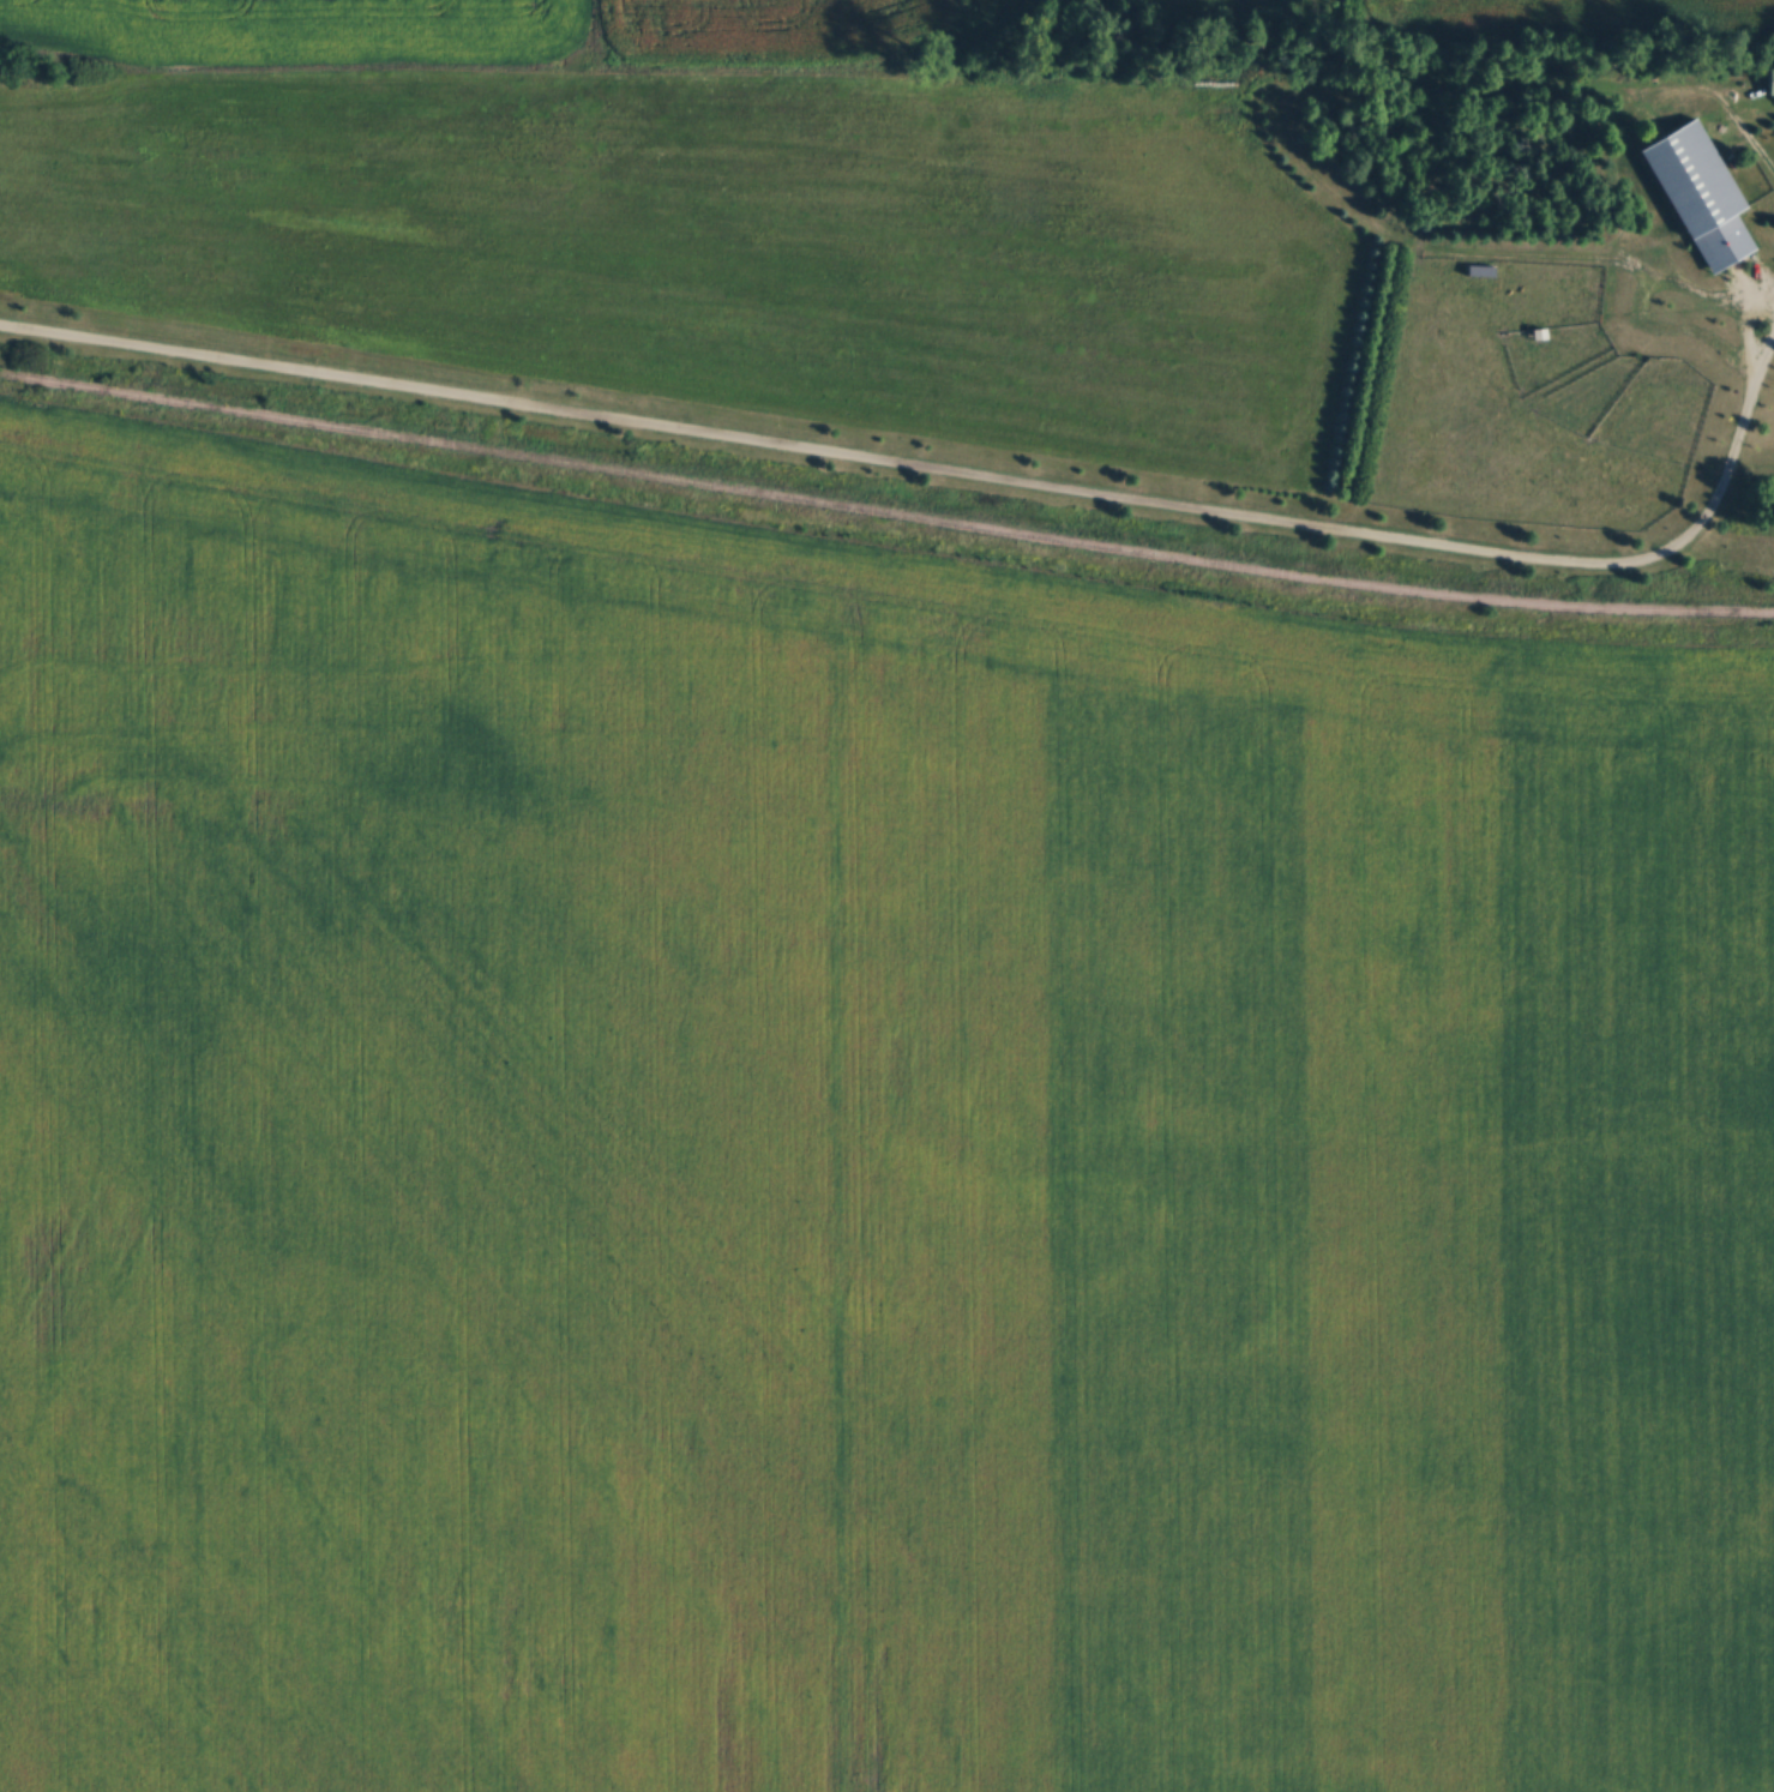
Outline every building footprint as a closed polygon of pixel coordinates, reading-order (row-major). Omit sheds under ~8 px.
[(1739,216),(1747,212),(1702,122),(1644,151),(1709,278),(1757,253),(1739,216)]
